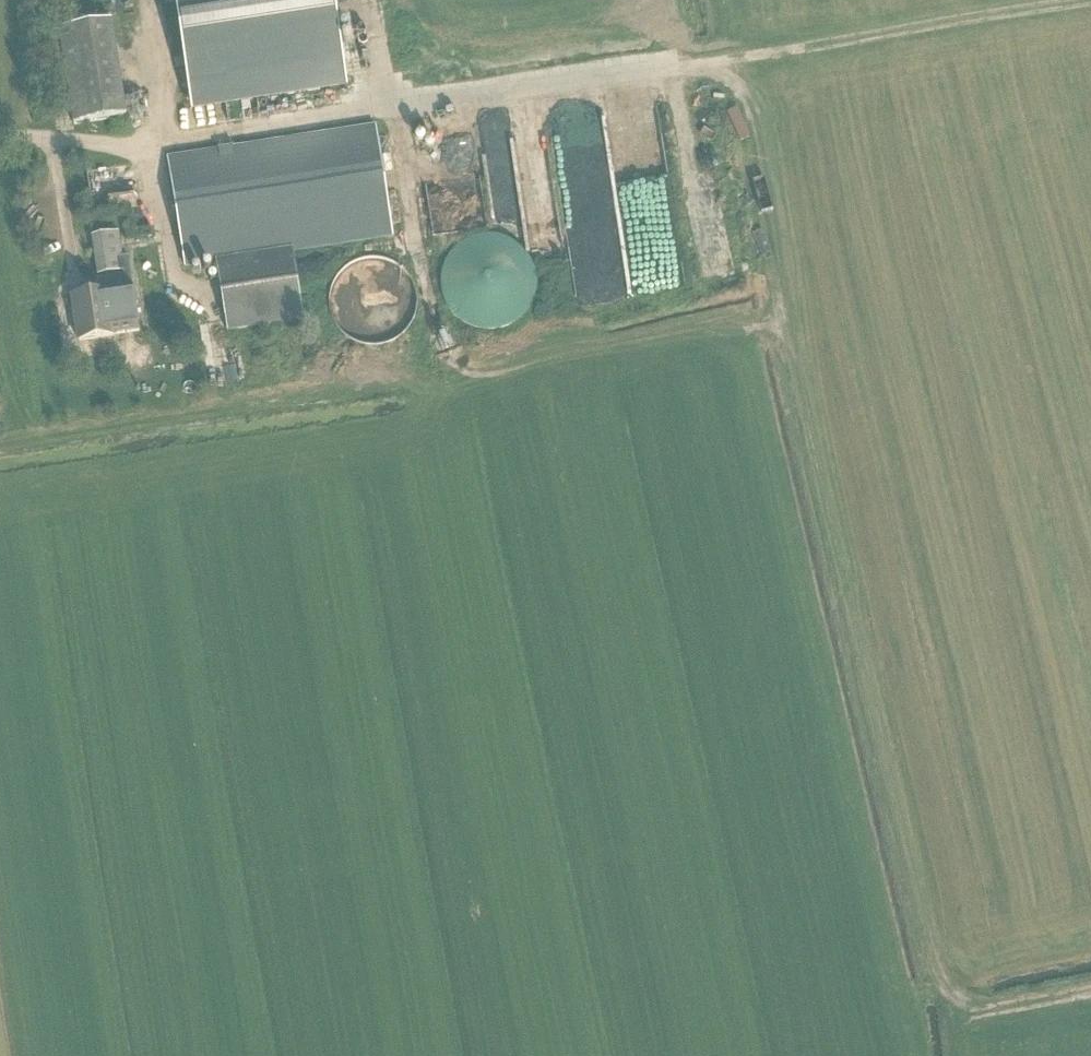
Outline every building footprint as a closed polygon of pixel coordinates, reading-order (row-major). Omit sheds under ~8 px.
[(334,0),(174,0),(191,112),(347,89),(334,0)] [(126,117),(111,22),(59,30),(74,125),(126,117)] [(520,194),(518,126),(485,127),(487,195),(520,194)] [(304,319),(293,250),(393,235),(376,127),(168,160),(185,267),(216,262),(227,331),(304,319)] [(489,232),(480,233),(471,236),(463,239),(456,244),(450,251),(445,258),(441,266),(439,274),(438,283),(439,292),(441,300),(445,308),(450,316),(456,322),(463,327),(471,331),(480,333),(489,334),(498,333),(506,331),(514,327),(521,322),(527,316),(533,308),(536,300),(539,292),(539,283),(539,274),(536,266),(533,258),(527,251),(521,244),(514,239),(506,235),(498,233),(489,232)] [(72,297),(79,342),(140,332),(133,288),(128,258),(122,258),(118,233),(92,237),(98,276),(124,272),(124,276),(96,280),(98,294),(72,297)] [(335,312),(345,330),(363,340),(383,341),(401,331),(412,313),(412,292),(402,274),(385,264),(364,263),(346,273),(335,291),(335,312)]
